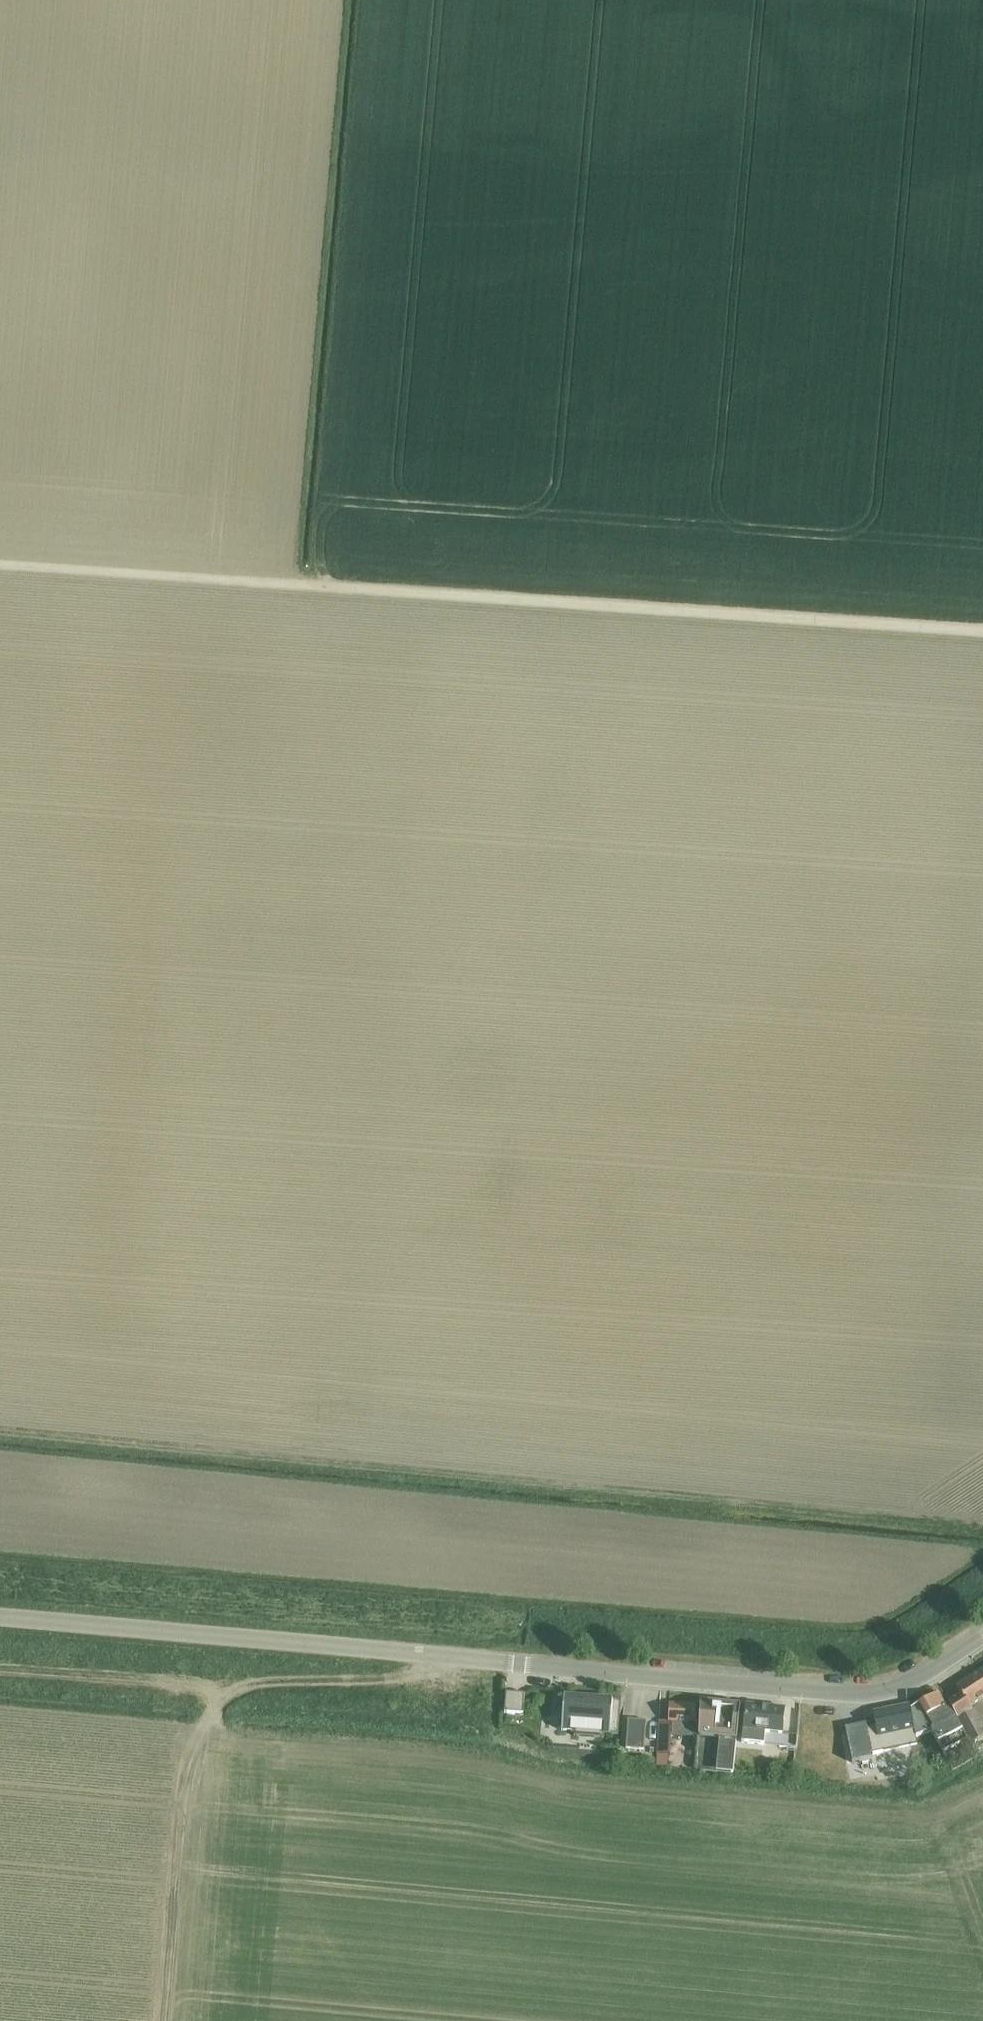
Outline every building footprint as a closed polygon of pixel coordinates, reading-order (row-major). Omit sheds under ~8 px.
[(959,1686),(963,1692),(948,1702),(971,1745),(982,1739),(982,1729),(969,1702),(982,1693),(982,1671),(959,1686)] [(919,1702),(909,1709),(915,1736),(930,1729),(938,1743),(943,1752),(967,1738),(962,1730),(950,1708),(946,1710),(937,1693),(920,1702),(919,1702)] [(524,1696),(506,1695),(505,1714),(523,1715),(524,1696)] [(667,1715),(668,1696),(644,1695),(643,1714),(667,1715)] [(564,1696),(561,1730),(573,1731),(573,1736),(603,1739),(603,1735),(617,1736),(621,1701),(586,1698),(586,1699),(564,1696)] [(701,1723),(701,1739),(721,1740),(719,1767),(734,1769),(734,1773),(736,1774),(738,1742),(739,1742),(742,1705),(703,1702),(702,1711),(701,1723)] [(701,1739),(701,1723),(697,1723),(698,1706),(671,1705),(670,1723),(661,1722),(659,1756),(672,1757),(673,1738),(701,1739)] [(784,1721),(785,1710),(785,1709),(784,1709),(763,1707),(746,1705),(746,1706),(744,1719),(743,1731),(742,1737),(742,1743),(764,1745),(765,1738),(765,1732),(766,1732),(774,1733),(782,1734),(783,1734),(784,1721)] [(856,1726),(845,1728),(848,1743),(852,1763),(865,1761),(873,1759),(872,1756),(883,1753),(883,1752),(888,1751),(909,1746),(911,1746),(913,1745),(917,1745),(917,1744),(915,1736),(909,1709),(909,1706),(898,1708),(877,1712),(874,1713),(875,1719),(876,1726),(867,1728),(866,1724),(856,1726)] [(554,1720),(539,1719),(538,1731),(553,1732),(554,1720)] [(628,1719),(625,1749),(642,1750),(645,1721),(628,1719)]
